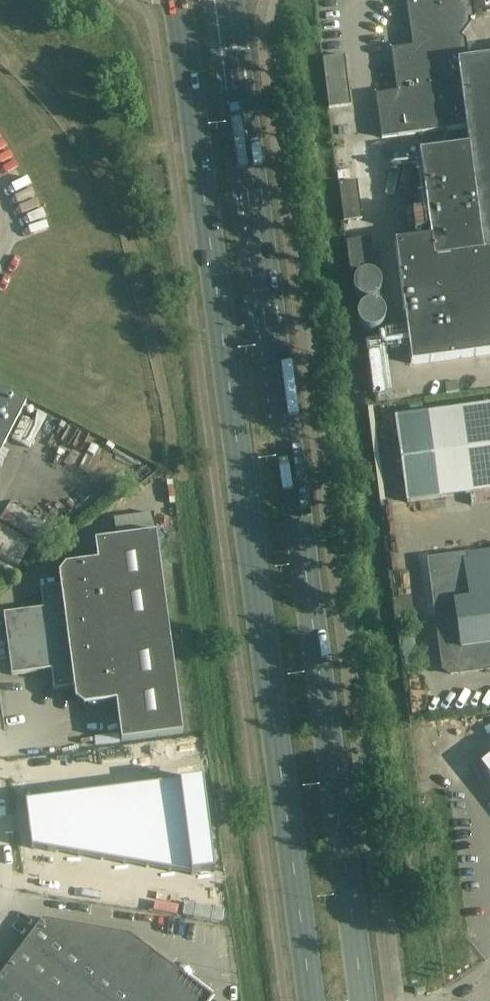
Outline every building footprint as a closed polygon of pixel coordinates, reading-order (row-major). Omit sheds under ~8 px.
[(376,96),(382,139),(443,132),(446,151),(419,154),(431,240),(395,244),(411,366),(489,355),(489,59),(459,64),(456,39),(460,39),(470,25),(470,21),(475,20),(472,0),(406,0),(412,45),(417,45),(417,48),(392,51),(397,93),(376,96)] [(323,61),(329,110),(352,107),(346,58),(323,61)] [(339,186),(344,223),(362,221),(357,184),(339,186)] [(160,214),(162,222),(169,221),(168,214),(160,214)] [(347,241),(350,272),(375,269),(371,238),(347,241)] [(391,329),(393,382),(406,382),(404,328),(391,329)] [(26,403),(0,390),(0,454),(26,403)] [(395,419),(407,504),(440,500),(489,493),(489,407),(429,415),(395,419)] [(14,515),(48,532),(57,514),(22,497),(14,515)] [(170,522),(169,506),(131,509),(133,525),(170,522)] [(18,569),(32,544),(0,525),(0,559),(18,569)] [(59,580),(60,588),(41,590),(43,610),(4,616),(12,677),(51,672),(54,691),(74,689),(75,697),(76,701),(84,707),(88,707),(116,703),(121,743),(183,735),(156,535),(95,543),(97,563),(70,566),(70,567),(66,567),(59,576),(60,580),(59,580)] [(428,561),(442,671),(450,675),(489,670),(489,553),(428,561)] [(489,778),(489,757),(480,765),(489,778)] [(203,780),(26,803),(32,850),(193,877),(216,874),(203,780)] [(0,977),(0,1000),(210,1000),(212,998),(129,936),(42,921),(0,977)]
